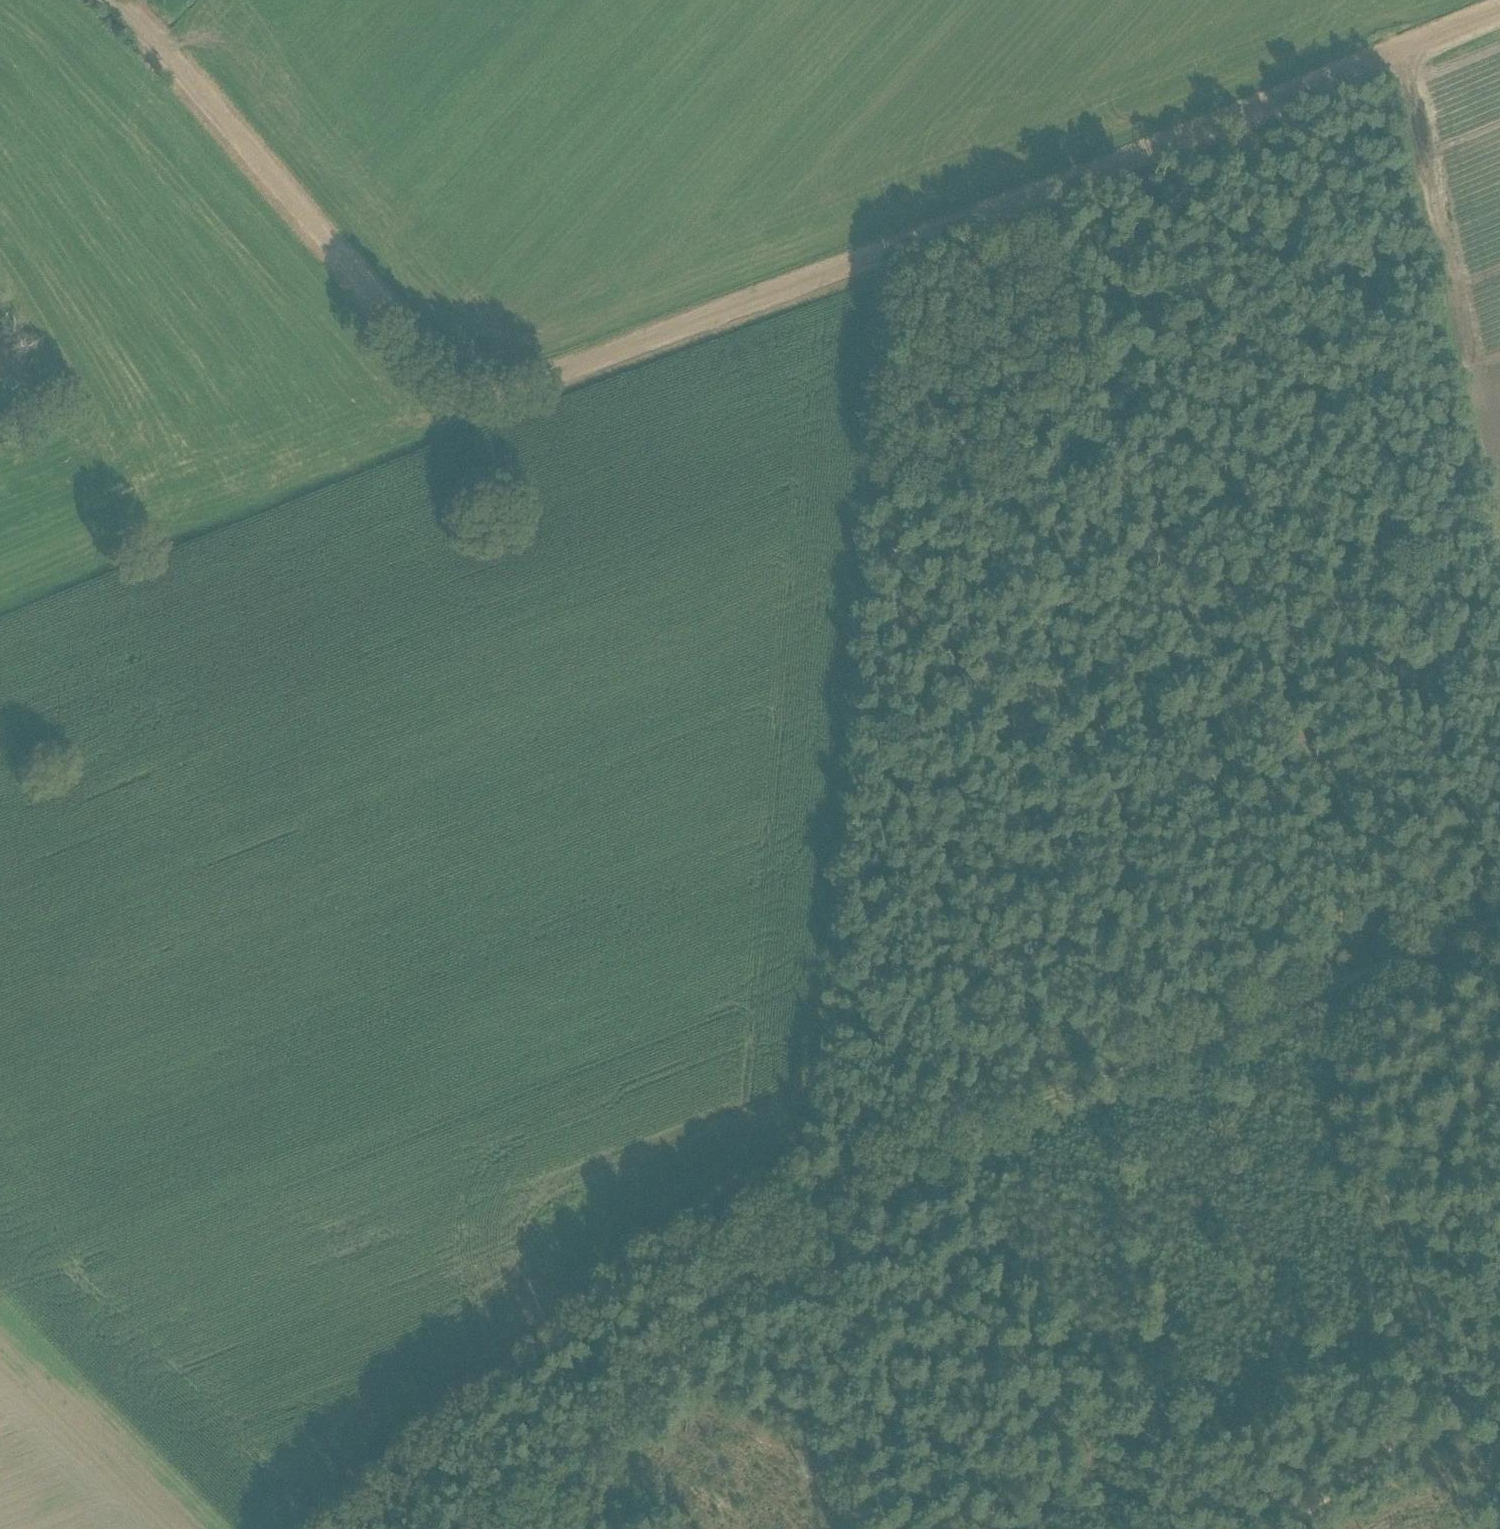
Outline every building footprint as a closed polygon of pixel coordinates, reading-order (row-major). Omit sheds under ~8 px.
[(16,371),(4,379),(11,390),(23,382),(16,371)]
